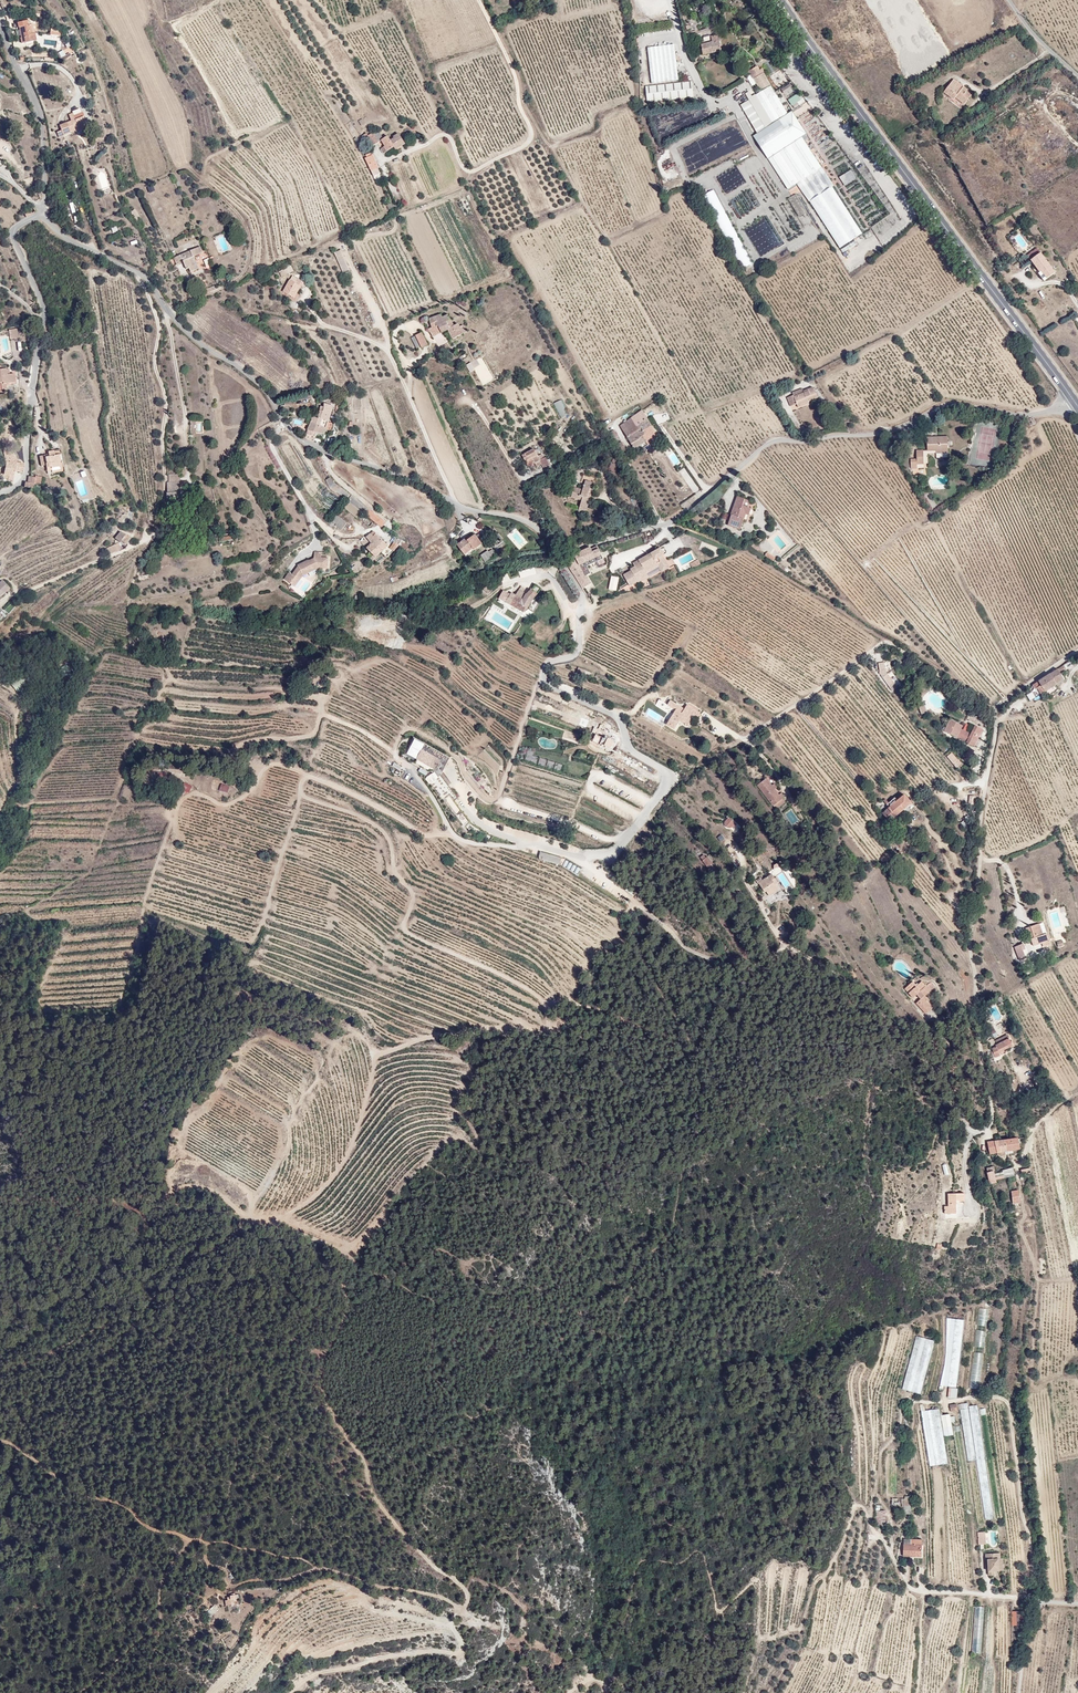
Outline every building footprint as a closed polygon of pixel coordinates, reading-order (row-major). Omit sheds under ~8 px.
[(33,36),(27,20),(22,22),(20,17),(10,22),(11,27),(15,26),(18,35),(16,36),(18,42),(33,36)] [(14,40),(10,28),(5,29),(9,41),(14,40)] [(702,46),(703,54),(722,52),(721,37),(713,38),(712,37),(705,38),(706,41),(697,42),(697,46),(702,46)] [(673,50),(647,52),(650,88),(677,86),(673,50)] [(749,71),(760,90),(770,84),(764,73),(765,72),(762,68),(760,69),(758,66),(749,71)] [(952,73),(938,89),(962,111),(981,91),(952,73)] [(746,76),(752,86),(756,84),(750,74),(746,76)] [(790,83),(781,88),(785,96),(794,90),(790,83)] [(797,183),(839,248),(862,233),(832,186),(833,185),(801,137),(806,134),(792,111),(788,113),(771,85),(751,97),(749,92),(746,94),(749,100),(741,105),(758,133),(754,136),(788,189),(797,183)] [(691,86),(644,91),(646,107),(692,102),(691,86)] [(792,107),(802,102),(797,94),(788,99),(792,107)] [(794,109),(797,115),(811,109),(808,103),(794,109)] [(74,134),(73,131),(84,127),(82,123),(84,123),(81,115),(74,118),(72,115),(68,117),(69,121),(69,123),(58,127),(61,133),(56,135),(58,140),(74,134)] [(383,140),(379,130),(374,132),(379,144),(383,142),(382,140),(383,140)] [(374,132),(373,131),(365,134),(366,137),(365,138),(367,142),(370,141),(373,145),(373,147),(379,144),(374,132)] [(404,147),(400,137),(394,139),(395,142),(391,143),(389,138),(383,140),(382,140),(383,142),(384,146),(383,146),(385,152),(392,149),(394,151),(404,147)] [(377,169),(371,156),(369,157),(365,159),(371,172),(377,169)] [(865,170),(860,174),(877,194),(881,190),(865,170)] [(856,178),(851,171),(840,177),(845,185),(856,178)] [(792,195),(799,188),(796,185),(789,191),(792,195)] [(719,217),(725,214),(714,189),(704,194),(712,211),(716,210),(719,217)] [(796,195),(789,199),(798,216),(806,212),(796,195)] [(140,217),(133,207),(128,210),(135,220),(140,217)] [(24,220),(35,213),(31,208),(21,215),(24,220)] [(193,257),(204,252),(201,245),(169,259),(172,265),(180,262),(180,261),(182,260),(186,269),(189,268),(191,273),(199,269),(193,257)] [(349,270),(341,250),(334,253),(343,273),(349,270)] [(1056,273),(1042,254),(1032,261),(1041,273),(1043,272),(1048,279),(1056,273)] [(211,264),(208,257),(203,259),(206,266),(211,264)] [(281,277),(294,271),(291,266),(278,271),(281,277)] [(303,288),(306,284),(293,276),(284,291),(294,297),(301,287),(303,288)] [(309,318),(312,314),(305,309),(302,313),(309,318)] [(434,330),(450,322),(447,316),(445,317),(444,315),(442,316),(443,318),(442,318),(441,316),(427,319),(430,328),(430,329),(432,331),(434,330)] [(461,334),(456,325),(452,327),(451,324),(446,327),(445,325),(434,330),(436,334),(437,334),(439,333),(440,334),(447,331),(450,339),(461,334)] [(436,334),(434,330),(432,331),(430,329),(430,328),(427,330),(431,337),(434,335),(435,336),(436,334)] [(18,341),(17,332),(8,333),(8,343),(18,341)] [(427,346),(420,333),(415,337),(422,349),(427,346)] [(417,350),(421,348),(415,337),(411,339),(417,350)] [(469,360),(464,363),(468,370),(473,367),(469,360)] [(16,367),(12,368),(7,369),(6,364),(0,365),(0,384),(3,384),(3,389),(10,387),(9,382),(18,380),(16,367)] [(788,398),(791,406),(797,404),(799,407),(809,403),(809,402),(819,398),(817,394),(816,394),(814,388),(804,391),(805,393),(795,397),(794,396),(788,398)] [(793,393),(795,397),(805,393),(804,391),(803,389),(793,393)] [(560,418),(568,415),(561,399),(554,403),(560,418)] [(328,423),(333,407),(326,404),(323,413),(319,412),(318,420),(312,418),(310,425),(325,430),(328,423)] [(659,435),(644,410),(634,416),(639,423),(641,422),(647,429),(644,432),(650,440),(659,435)] [(650,440),(644,432),(647,429),(641,422),(639,423),(634,416),(620,426),(626,434),(635,449),(650,440)] [(1035,424),(1033,417),(1027,419),(1029,426),(1035,424)] [(322,440),(325,430),(310,425),(305,440),(314,442),(315,437),(322,440)] [(659,438),(658,435),(646,442),(648,445),(659,438)] [(947,440),(947,435),(926,437),(926,448),(916,449),(917,457),(911,458),(912,467),(919,467),(919,463),(924,463),(923,451),(936,450),(948,448),(948,445),(947,440)] [(590,444),(592,450),(604,444),(601,439),(590,444)] [(627,449),(623,442),(618,445),(622,452),(627,449)] [(64,473),(60,449),(48,452),(48,454),(49,457),(45,458),(44,454),(39,455),(40,465),(45,464),(47,472),(51,471),(51,473),(52,475),(64,473)] [(544,459),(541,453),(537,455),(534,450),(521,457),(525,463),(526,463),(532,460),(535,464),(537,467),(540,465),(538,462),(544,459)] [(544,459),(538,462),(540,465),(542,468),(549,468),(544,459)] [(6,462),(3,475),(8,476),(8,480),(13,481),(15,471),(23,473),(23,471),(24,464),(24,463),(10,461),(9,462),(6,462)] [(680,471),(693,492),(698,489),(685,468),(680,471)] [(40,484),(42,475),(34,474),(33,476),(28,476),(27,483),(34,484),(40,484)] [(188,501),(187,482),(181,482),(180,475),(169,475),(169,482),(168,482),(169,492),(168,493),(169,502),(188,501)] [(588,495),(592,481),(585,479),(582,488),(574,486),(572,496),(582,499),(580,508),(586,510),(590,497),(588,495)] [(352,497),(343,488),(338,481),(332,485),(337,493),(342,498),(347,502),(352,497)] [(750,514),(753,506),(750,504),(746,502),(747,497),(740,495),(736,506),(737,508),(734,516),(733,515),(730,523),(742,528),(748,514),(750,514)] [(355,509),(360,503),(352,497),(347,502),(355,509)] [(365,508),(360,503),(355,509),(361,513),(365,508)] [(386,525),(365,508),(361,513),(376,525),(381,529),(386,525)] [(349,527),(338,517),(334,522),(338,525),(336,528),(343,533),(349,527)] [(131,540),(121,531),(116,536),(119,544),(121,542),(126,546),(131,540)] [(390,544),(387,541),(385,543),(377,534),(373,538),(371,535),(367,539),(373,545),(381,553),(390,544)] [(475,553),(481,547),(474,537),(466,543),(464,541),(457,547),(464,557),(473,550),(475,553)] [(381,553),(373,545),(372,546),(366,540),(362,544),(367,549),(366,550),(376,559),(381,553)] [(108,556),(122,549),(119,544),(105,550),(108,556)] [(393,553),(399,546),(395,544),(390,550),(393,553)] [(586,591),(593,587),(589,578),(592,576),(587,568),(598,563),(599,567),(606,564),(600,547),(594,549),(593,547),(590,548),(585,549),(583,549),(572,555),(574,557),(572,558),(572,559),(568,561),(586,591)] [(661,566),(665,572),(673,567),(666,555),(667,554),(663,547),(635,563),(637,566),(632,569),(633,571),(625,575),(632,586),(640,582),(639,581),(650,575),(649,573),(648,571),(660,564),(661,566)] [(466,559),(475,553),(473,550),(464,557),(466,559)] [(770,550),(768,554),(775,559),(777,556),(770,550)] [(483,567),(495,559),(491,553),(488,555),(487,553),(478,559),(482,565),(483,567)] [(327,572),(329,560),(321,560),(313,559),(297,566),(293,572),(290,575),(288,574),(283,581),(290,586),(296,579),(300,582),(302,579),(317,572),(327,572)] [(690,564),(692,569),(700,564),(698,560),(690,564)] [(660,564),(648,571),(649,573),(661,566),(660,564)] [(534,567),(518,572),(520,578),(536,574),(534,567)] [(650,575),(639,581),(641,584),(652,578),(650,575)] [(611,576),(608,589),(616,591),(619,578),(611,576)] [(294,590),(300,582),(296,579),(290,586),(294,590)] [(9,588),(2,581),(0,583),(0,597),(9,588)] [(504,590),(500,598),(524,612),(527,608),(528,609),(534,599),(542,589),(536,584),(528,595),(524,592),(526,589),(522,586),(516,595),(512,593),(511,595),(504,590)] [(30,608),(35,614),(58,598),(53,592),(30,608)] [(895,675),(887,665),(884,657),(878,658),(881,666),(883,670),(891,680),(895,675)] [(578,667),(576,674),(583,676),(585,670),(578,667)] [(1058,684),(1057,682),(1065,678),(1059,668),(1035,683),(1038,687),(1039,689),(1042,694),(1058,684)] [(21,676),(11,684),(17,691),(27,684),(21,676)] [(689,715),(692,711),(685,707),(682,712),(668,704),(666,708),(654,701),(651,708),(683,726),(687,720),(694,724),(697,719),(689,715)] [(926,713),(923,705),(916,708),(920,716),(926,713)] [(699,715),(692,711),(689,715),(697,719),(699,715)] [(960,728),(961,724),(949,719),(943,732),(961,739),(962,737),(965,739),(964,742),(973,746),(981,728),(973,724),(969,732),(960,728)] [(414,737),(404,754),(436,772),(433,776),(431,773),(427,777),(430,783),(455,816),(456,815),(465,827),(469,831),(490,841),(493,836),(474,825),(470,822),(454,801),(458,798),(441,775),(451,758),(414,737)] [(536,764),(538,756),(533,755),(533,752),(527,750),(525,761),(536,764)] [(956,760),(950,753),(946,757),(952,763),(956,760)] [(540,757),(538,765),(545,767),(547,759),(540,757)] [(553,769),(555,762),(547,760),(545,767),(553,769)] [(561,771),(562,764),(555,762),(554,770),(561,771)] [(779,791),(768,775),(759,782),(776,805),(779,804),(783,803),(788,798),(785,794),(782,796),(779,791)] [(221,783),(219,790),(227,793),(230,786),(221,783)] [(891,820),(907,807),(897,795),(893,798),(892,797),(890,799),(891,800),(890,800),(887,797),(883,800),(882,799),(878,801),(882,805),(884,804),(886,805),(888,803),(891,806),(883,812),(891,820)] [(733,818),(727,811),(721,816),(722,820),(725,822),(727,823),(733,818)] [(883,828),(877,821),(872,825),(875,828),(876,827),(879,831),(883,828)] [(711,857),(712,856),(705,848),(703,850),(701,849),(699,850),(710,864),(714,861),(711,857)] [(561,857),(542,852),(540,859),(559,864),(561,857)] [(779,890),(771,877),(770,875),(764,878),(765,880),(758,884),(764,893),(766,892),(769,897),(779,890)] [(784,891),(776,878),(773,880),(779,890),(769,897),(771,899),(784,891)] [(1037,934),(1033,923),(1020,928),(1022,934),(1024,933),(1028,945),(1037,942),(1039,946),(1045,944),(1041,933),(1037,934)] [(1017,949),(1014,944),(1010,946),(1012,951),(1011,952),(1015,960),(1021,957),(1018,949),(1017,949)] [(909,993),(918,987),(913,982),(905,988),(909,993)] [(922,988),(909,996),(913,1001),(916,998),(920,1002),(916,1006),(925,1017),(931,1011),(926,1004),(924,1000),(926,999),(930,995),(926,989),(924,991),(922,988)] [(1004,1047),(1013,1041),(1012,1040),(1010,1041),(1007,1035),(996,1041),(998,1044),(995,1046),(993,1042),(990,1044),(996,1057),(1002,1055),(1000,1050),(1002,1050),(1004,1054),(1008,1052),(1007,1050),(1006,1051),(1004,1047)] [(1015,1046),(1013,1041),(1004,1047),(1006,1051),(1007,1050),(1015,1046)] [(1000,1140),(1001,1149),(1014,1147),(1012,1137),(1003,1139),(1000,1140)] [(991,1141),(993,1151),(1001,1149),(1000,1140),(991,1141)] [(945,1176),(950,1174),(946,1164),(941,1165),(945,1176)] [(1002,1181),(1008,1179),(1008,1176),(1013,1174),(1011,1164),(999,1168),(1002,1181)] [(984,1168),(988,1185),(994,1183),(991,1175),(993,1174),(991,1166),(984,1168)] [(965,1191),(947,1193),(947,1205),(943,1205),(944,1213),(957,1212),(956,1200),(966,1199),(965,1191)] [(1014,1202),(1019,1202),(1020,1201),(1017,1191),(1011,1192),(1012,1196),(1014,1202)] [(951,1388),(959,1321),(942,1319),(934,1387),(951,1388)] [(929,1342),(911,1338),(897,1390),(915,1395),(929,1342)] [(942,1466),(933,1412),(916,1415),(925,1469),(942,1466)] [(942,1415),(943,1437),(952,1436),(951,1414),(942,1415)] [(891,1499),(892,1506),(900,1506),(899,1498),(891,1499)] [(910,1498),(901,1498),(901,1508),(904,1508),(904,1513),(910,1513),(910,1498)] [(876,1505),(876,1524),(886,1524),(886,1511),(880,1511),(880,1505),(876,1505)] [(914,1548),(916,1531),(903,1530),(903,1535),(896,1535),(895,1547),(914,1548)] [(971,1535),(973,1549),(980,1548),(979,1535),(971,1535)] [(996,1567),(995,1561),(995,1555),(980,1557),(981,1562),(982,1563),(984,1579),(990,1579),(990,1574),(994,1574),(994,1568),(996,1567)] [(225,1605),(238,1604),(237,1595),(225,1596),(225,1605)] [(1001,1612),(1004,1626),(1017,1624),(1015,1609),(1001,1612)]
